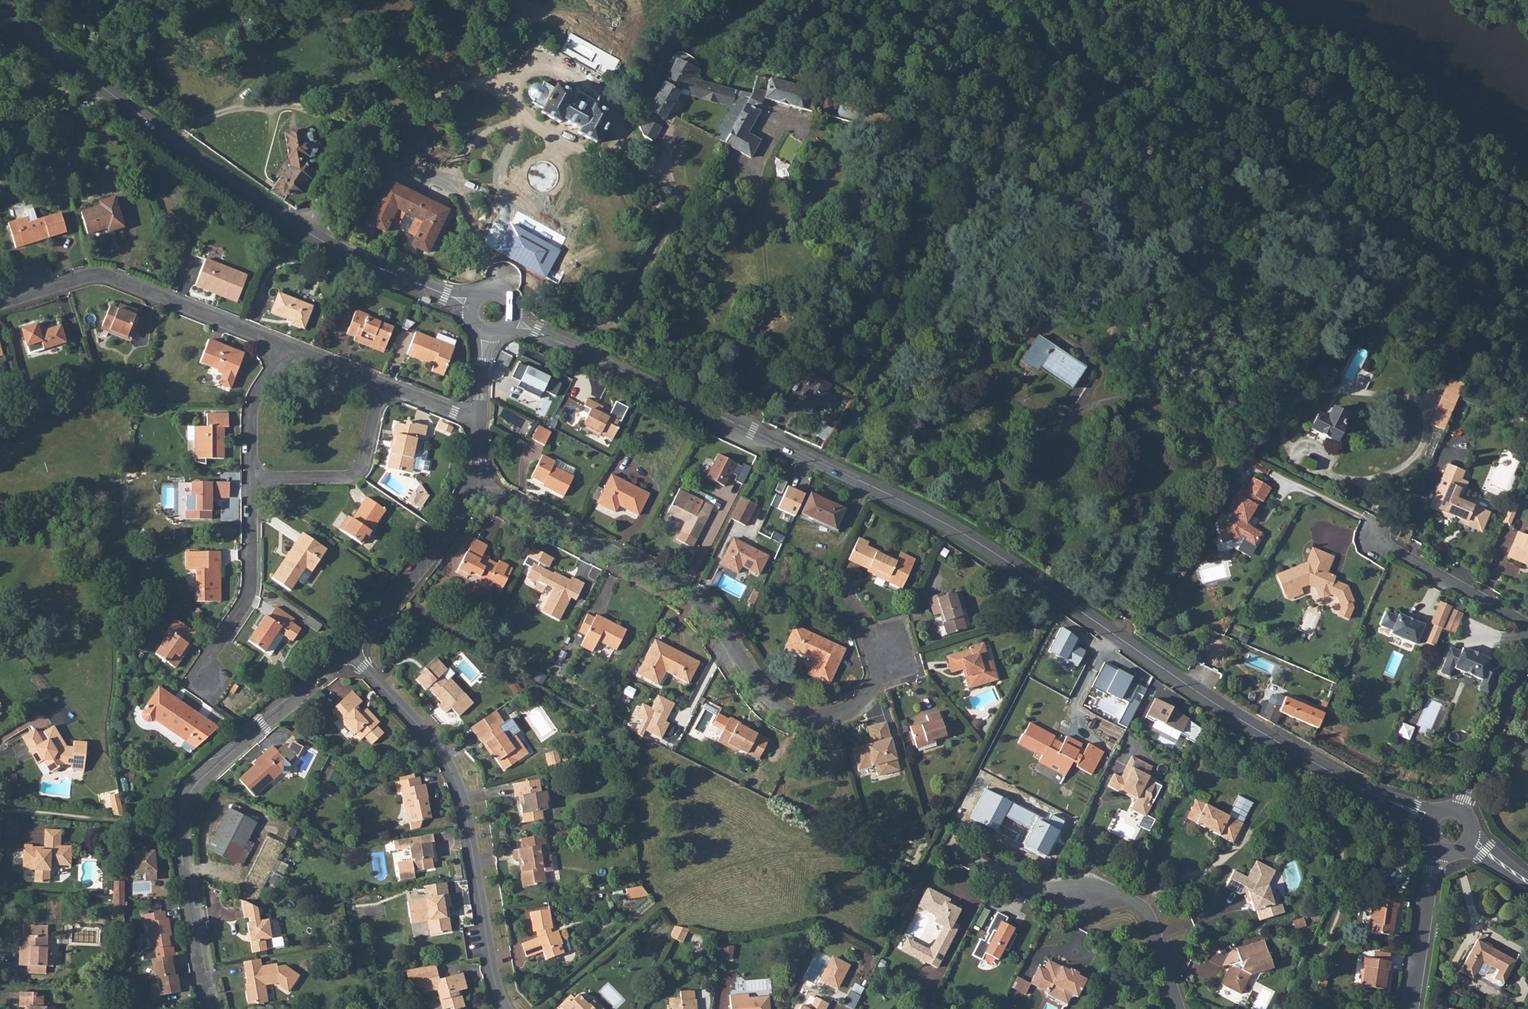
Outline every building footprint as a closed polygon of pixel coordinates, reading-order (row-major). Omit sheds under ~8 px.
[(651,103),(648,110),(663,119),(666,113),(686,77),(693,81),(691,90),(731,102),(736,91),(726,88),(696,80),(697,72),(675,59),(651,103)] [(327,70),(319,86),(331,92),(338,75),(327,70)] [(770,80),(763,98),(802,109),(806,89),(770,80)] [(550,88),(540,84),(533,84),(528,88),(527,96),(532,99),(531,102),(540,106),(539,111),(559,122),(562,118),(579,129),(577,133),(596,143),(610,116),(594,106),(590,111),(572,100),(574,95),(554,85),(550,88)] [(806,89),(802,109),(810,112),(816,92),(806,89)] [(732,102),(715,137),(724,141),(749,156),(759,140),(746,134),(760,111),(757,110),(763,98),(736,91),(731,102),(732,102)] [(842,99),(836,118),(854,123),(852,130),(864,134),(867,126),(884,131),(890,106),(843,93),(842,99)] [(276,179),(268,190),(282,200),(286,193),(295,191),(310,177),(307,165),(304,165),(303,158),(307,156),(302,131),(283,135),(289,167),(283,176),(276,179)] [(1138,155),(1137,159),(1138,161),(1142,164),(1146,162),(1149,159),(1147,154),(1143,151),(1138,155)] [(562,246),(574,223),(510,188),(498,211),(562,246)] [(405,190),(395,208),(423,221),(413,243),(426,250),(446,210),(405,190)] [(365,222),(384,231),(395,208),(376,198),(365,222)] [(99,207),(80,213),(86,234),(106,229),(107,233),(123,228),(114,199),(98,204),(99,207)] [(18,231),(11,233),(15,248),(65,233),(59,213),(28,223),(26,217),(15,221),(18,231)] [(15,221),(8,223),(11,233),(18,231),(15,221)] [(204,260),(194,286),(235,303),(246,276),(204,260)] [(1480,278),(1476,284),(1483,288),(1486,281),(1480,278)] [(277,293),(269,314),(291,323),(291,325),(303,330),(312,307),(277,293)] [(107,306),(99,329),(126,340),(131,327),(129,326),(134,311),(125,307),(123,312),(107,306)] [(365,321),(367,317),(368,314),(355,309),(346,332),(354,335),(352,339),(370,346),(371,344),(384,349),(392,327),(378,321),(376,326),(365,321)] [(35,325),(20,330),(28,355),(64,344),(59,326),(38,333),(35,325)] [(415,331),(406,353),(433,364),(431,370),(443,375),(454,348),(415,331)] [(1038,335),(1020,361),(1035,370),(1038,366),(1070,387),(1084,367),(1038,335)] [(208,339),(199,362),(216,369),(215,371),(221,374),(218,384),(229,389),(243,353),(208,339)] [(805,392),(801,398),(813,406),(829,383),(813,373),(802,390),(805,392)] [(1447,387),(1439,404),(1441,405),(1452,410),(1460,392),(1447,387)] [(587,409),(578,426),(597,435),(597,433),(609,438),(614,428),(613,427),(617,419),(606,413),(605,416),(596,412),(599,406),(584,398),(579,405),(587,409)] [(1441,405),(1437,414),(1449,419),(1452,410),(1441,405)] [(1345,415),(1331,408),(1325,418),(1317,414),(1309,427),(1333,441),(1341,428),(1338,426),(1345,415)] [(191,437),(191,440),(191,461),(205,465),(205,459),(223,459),(223,428),(228,428),(228,414),(206,414),(206,427),(194,427),(194,437),(191,437)] [(442,420),(439,429),(450,433),(453,424),(442,420)] [(409,468),(426,472),(428,462),(424,461),(426,451),(413,449),(415,439),(423,441),(427,426),(406,421),(405,424),(395,422),(392,433),(393,434),(386,466),(399,469),(400,467),(409,469),(409,468)] [(539,424),(532,439),(546,445),(553,431),(539,424)] [(821,432),(827,436),(831,429),(824,426),(821,432)] [(184,440),(191,440),(191,437),(194,437),(194,427),(184,427),(184,440)] [(734,476),(739,466),(715,454),(703,477),(721,486),(728,473),(734,476)] [(536,455),(525,478),(538,485),(538,487),(558,497),(569,476),(549,466),(550,462),(536,455)] [(1439,486),(1430,508),(1452,519),(1454,515),(1460,518),(1460,521),(1465,522),(1464,525),(1473,528),(1475,527),(1481,529),(1487,515),(1481,512),(1482,510),(1456,498),(1460,486),(1458,486),(1463,472),(1447,465),(1442,478),(1449,482),(1446,489),(1439,486)] [(594,483),(588,494),(597,499),(595,502),(613,511),(618,501),(623,503),(622,505),(636,513),(647,491),(610,472),(602,487),(594,483)] [(1241,533),(1247,536),(1249,532),(1259,538),(1262,533),(1246,523),(1249,516),(1251,516),(1261,500),(1264,500),(1271,488),(1253,477),(1245,490),(1242,489),(1231,505),(1233,506),(1229,513),(1231,515),(1227,522),(1217,527),(1223,543),(1240,536),(1241,533)] [(779,479),(774,490),(780,493),(785,482),(779,479)] [(192,496),(187,496),(187,518),(211,518),(211,496),(229,496),(228,482),(192,482),(192,496)] [(413,490),(407,500),(413,504),(420,494),(413,490)] [(809,493),(800,513),(835,529),(844,508),(809,493)] [(673,495),(664,512),(682,520),(677,530),(693,538),(706,512),(673,495)] [(740,496),(729,518),(745,526),(756,505),(740,496)] [(352,520),(343,533),(367,548),(390,514),(371,501),(357,523),(352,520)] [(1510,504),(1507,511),(1514,514),(1517,507),(1510,504)] [(1507,511),(1502,523),(1509,526),(1514,514),(1507,511)] [(1249,532),(1247,536),(1245,539),(1255,545),(1259,538),(1249,532)] [(1517,533),(1507,556),(1527,564),(1527,532),(1526,536),(1517,533)] [(302,533),(285,559),(288,561),(305,535),(302,533)] [(288,561),(285,559),(271,578),(291,591),(306,568),(312,572),(327,550),(305,535),(288,561)] [(908,565),(896,559),(865,544),(866,541),(856,537),(846,558),(873,571),(871,573),(883,579),(898,586),(908,565)] [(466,551),(458,568),(492,585),(493,584),(501,589),(512,568),(508,566),(507,565),(498,559),(496,563),(481,556),(487,544),(474,538),(467,551),(466,551)] [(732,538),(719,566),(737,574),(740,566),(758,575),(767,556),(732,538)] [(1193,547),(1189,554),(1194,557),(1198,550),(1193,547)] [(220,551),(185,552),(186,566),(188,569),(197,569),(197,602),(220,601),(220,551)] [(524,579),(533,583),(534,581),(543,585),(550,589),(539,612),(556,620),(567,597),(573,600),(581,584),(569,577),(567,581),(557,576),(555,580),(549,576),(550,574),(541,570),(543,567),(545,568),(550,559),(536,552),(535,554),(528,551),(523,562),(530,566),(529,569),(524,579)] [(1309,566),(1278,576),(1285,595),(1287,594),(1302,589),(1306,587),(1313,590),(1312,594),(1314,598),(1320,601),(1326,600),(1327,596),(1340,601),(1343,610),(1340,616),(1351,621),(1355,612),(1353,605),(1355,604),(1350,588),(1331,581),(1333,576),(1329,574),(1335,560),(1314,551),(1308,563),(1309,566)] [(534,581),(533,583),(530,589),(539,594),(543,585),(534,581)] [(941,591),(926,596),(932,614),(938,612),(945,634),(965,628),(958,606),(963,604),(958,589),(942,594),(941,591)] [(1302,589),(1287,594),(1289,600),(1304,595),(1302,589)] [(751,597),(756,600),(759,593),(754,591),(751,597)] [(1439,601),(1436,609),(1448,613),(1451,607),(1451,606),(1439,601)] [(248,642),(265,653),(278,632),(281,634),(292,641),(301,629),(293,624),(295,620),(276,607),(269,618),(265,616),(248,642)] [(1464,612),(1451,607),(1448,613),(1442,629),(1454,634),(1464,612)] [(1436,609),(1429,624),(1432,625),(1425,642),(1435,646),(1442,629),(1448,613),(1436,609)] [(1385,612),(1379,624),(1391,628),(1390,633),(1414,643),(1422,625),(1398,614),(1396,617),(1385,612)] [(582,616),(574,632),(582,637),(577,646),(589,652),(595,640),(613,649),(622,630),(593,615),(590,620),(582,616)] [(315,630),(320,623),(309,616),(304,623),(315,630)] [(169,632),(155,654),(175,668),(190,645),(187,643),(194,633),(175,619),(167,631),(169,632)] [(794,626),(784,646),(813,659),(806,672),(827,682),(843,648),(794,626)] [(1061,629),(1050,651),(1076,665),(1084,651),(1074,645),(1076,640),(1061,629)] [(278,632),(265,653),(267,655),(281,634),(278,632)] [(636,672),(653,680),(660,667),(664,670),(689,681),(700,659),(653,636),(636,672)] [(970,647),(944,655),(949,670),(964,666),(966,671),(964,672),(968,685),(997,676),(991,659),(987,660),(981,640),(969,644),(970,647)] [(1461,652),(1450,647),(1439,673),(1448,677),(1452,667),(1482,680),(1477,690),(1486,694),(1498,668),(1487,664),(1489,660),(1462,648),(1461,652)] [(424,672),(418,677),(428,687),(431,685),(444,700),(440,703),(448,711),(453,706),(461,715),(475,702),(460,686),(453,678),(450,681),(443,674),(450,667),(438,655),(426,665),(430,669),(427,672),(424,672)] [(1105,663),(1092,687),(1127,705),(1118,724),(1127,729),(1146,690),(1130,682),(1132,678),(1105,663)] [(141,714),(140,716),(141,719),(142,722),(144,723),(146,724),(149,724),(151,723),(153,721),(174,735),(176,733),(192,744),(194,742),(198,745),(218,728),(208,721),(181,702),(178,707),(171,702),(174,697),(159,687),(141,714)] [(354,687),(333,705),(340,714),(338,715),(346,726),(350,722),(362,737),(365,734),(373,742),(385,730),(378,722),(381,720),(368,705),(360,712),(355,706),(363,698),(354,687)] [(675,704),(657,695),(651,708),(643,704),(636,718),(642,721),(637,732),(642,734),(644,731),(662,739),(671,722),(667,720),(675,704)] [(1261,711),(1258,716),(1274,724),(1280,712),(1310,724),(1308,730),(1315,732),(1324,712),(1284,696),(1280,706),(1262,699),(1257,709),(1261,711)] [(1171,706),(1154,698),(1145,714),(1181,732),(1189,718),(1171,706)] [(920,719),(907,723),(912,744),(931,738),(931,736),(946,732),(940,715),(938,716),(935,708),(923,711),(926,719),(921,721),(920,719)] [(493,712),(483,718),(486,723),(496,716),(493,712)] [(719,737),(718,739),(727,744),(729,742),(760,758),(770,738),(739,722),(740,719),(730,714),(728,719),(719,715),(714,726),(722,730),(719,737)] [(480,738),(486,747),(489,745),(493,752),(504,767),(517,758),(516,758),(510,750),(515,747),(507,737),(518,731),(512,720),(506,724),(504,721),(502,722),(498,715),(496,716),(486,723),(484,725),(489,731),(480,738)] [(861,738),(848,742),(855,766),(872,761),(874,770),(896,765),(882,717),(862,722),(867,740),(862,741),(861,738)] [(33,729),(21,736),(28,750),(36,763),(41,760),(48,772),(62,764),(69,765),(69,768),(72,770),(82,771),(85,742),(73,740),(71,750),(61,748),(64,746),(52,725),(43,731),(49,742),(43,745),(33,729)] [(1077,768),(1083,771),(1095,749),(1089,746),(1086,752),(1081,750),(1083,746),(1069,739),(1063,749),(1053,745),(1055,741),(1041,734),(1041,732),(1033,727),(1026,738),(1023,739),(1021,745),(1039,755),(1040,754),(1046,757),(1046,758),(1043,763),(1053,768),(1054,766),(1061,770),(1060,773),(1067,777),(1073,763),(1078,765),(1077,768)] [(725,749),(727,744),(718,739),(719,737),(717,736),(714,737),(711,742),(712,745),(722,750),(725,749)] [(292,738),(288,745),(295,753),(298,755),(304,745),(292,738)] [(194,742),(192,744),(185,739),(180,747),(190,753),(198,745),(194,742)] [(239,776),(255,794),(282,770),(283,771),(290,772),(291,763),(288,761),(296,754),(295,753),(288,745),(287,743),(285,741),(277,748),(273,744),(265,751),(266,753),(239,776)] [(515,747),(510,750),(516,758),(523,753),(524,750),(519,744),(515,747)] [(1095,749),(1083,771),(1089,774),(1101,751),(1095,749)] [(557,750),(545,753),(547,766),(560,763),(557,750)] [(1110,774),(1105,784),(1132,799),(1129,806),(1143,813),(1148,804),(1147,799),(1150,793),(1148,790),(1152,783),(1144,779),(1145,777),(1143,776),(1135,772),(1140,763),(1128,757),(1123,766),(1117,778),(1110,774)] [(1140,763),(1135,772),(1143,776),(1148,767),(1140,763)] [(401,781),(416,778),(414,768),(399,771),(401,781)] [(401,781),(396,782),(398,790),(401,789),(406,812),(410,811),(412,819),(409,821),(411,829),(419,828),(423,820),(431,817),(426,798),(429,797),(426,784),(423,785),(421,777),(416,778),(401,781)] [(536,777),(511,781),(514,795),(522,793),(523,801),(519,802),(523,820),(543,817),(541,808),(546,807),(545,800),(548,799),(546,788),(539,789),(536,777)] [(336,785),(327,780),(322,788),(332,793),(336,785)] [(987,788),(971,817),(995,830),(1003,813),(1033,829),(1024,845),(1047,857),(1066,822),(1050,813),(1046,819),(987,788)] [(118,792),(108,794),(112,815),(123,816),(123,814),(118,792)] [(1191,805),(1187,814),(1194,818),(1194,819),(1231,840),(1240,820),(1223,812),(1193,796),(1189,804),(1191,805)] [(230,808),(209,848),(235,862),(256,821),(230,808)] [(631,819),(615,822),(617,832),(633,829),(631,819)] [(31,849),(31,846),(24,845),(23,850),(22,850),(21,866),(25,869),(34,870),(34,881),(48,881),(49,864),(69,865),(70,845),(59,844),(60,829),(44,829),(44,847),(43,850),(31,849)] [(409,835),(395,837),(397,847),(412,845),(414,857),(399,859),(402,877),(417,874),(416,869),(435,866),(433,854),(436,854),(434,846),(435,846),(434,838),(436,837),(435,831),(410,835),(409,835)] [(544,833),(521,837),(523,847),(512,848),(513,857),(520,856),(522,867),(524,867),(525,873),(523,875),(524,885),(545,882),(543,870),(553,869),(550,855),(545,855),(544,843),(546,843),(544,833)] [(1386,834),(1379,848),(1389,852),(1395,838),(1386,834)] [(131,841),(134,873),(143,872),(144,880),(156,879),(154,860),(157,860),(156,850),(150,851),(149,843),(131,841)] [(892,843),(888,854),(895,857),(900,845),(892,843)] [(1274,912),(1271,903),(1265,882),(1271,869),(1251,859),(1243,875),(1231,868),(1223,883),(1237,892),(1246,889),(1252,909),(1254,908),(1258,917),(1274,912)] [(112,881),(111,898),(123,899),(123,895),(123,885),(123,882),(112,881)] [(445,882),(423,886),(424,894),(432,893),(433,899),(408,903),(410,925),(427,923),(429,937),(449,934),(447,920),(449,919),(448,909),(450,909),(449,897),(447,897),(445,882)] [(642,885),(626,888),(628,898),(650,895),(642,885)] [(930,888),(921,905),(940,915),(937,922),(945,926),(932,951),(907,938),(902,952),(937,968),(960,924),(955,921),(961,909),(949,903),(951,899),(930,888)] [(1360,919),(1358,930),(1391,935),(1392,926),(1395,907),(1397,908),(1398,899),(1372,895),(1368,920),(1360,919)] [(111,898),(110,917),(121,918),(123,899),(111,898)] [(253,905),(243,900),(245,915),(249,914),(250,921),(248,922),(253,951),(267,949),(265,937),(273,936),(270,919),(261,920),(259,908),(253,905)] [(1278,901),(1271,903),(1274,912),(1281,910),(1278,901)] [(540,936),(521,944),(526,957),(542,952),(544,958),(563,952),(560,943),(561,942),(557,931),(550,933),(549,928),(552,927),(549,909),(530,912),(533,930),(539,930),(540,936)] [(979,938),(971,953),(981,958),(985,952),(997,957),(1003,945),(1006,947),(1014,932),(1007,927),(1005,930),(1001,928),(1007,916),(997,910),(986,930),(988,932),(983,940),(979,938)] [(162,918),(161,911),(140,915),(141,923),(146,923),(150,946),(139,949),(141,960),(172,954),(170,945),(168,946),(166,936),(168,936),(165,918),(162,918)] [(1302,915),(1289,919),(1291,927),(1304,923),(1302,915)] [(17,965),(27,965),(44,966),(51,966),(52,955),(48,955),(49,925),(23,924),(22,946),(24,946),(24,954),(18,953),(17,965)] [(675,926),(670,937),(683,942),(689,929),(675,926)] [(1262,937),(1251,940),(1253,946),(1259,945),(1261,950),(1266,949),(1262,937)] [(1253,946),(1251,940),(1235,945),(1239,958),(1228,962),(1219,981),(1239,991),(1248,973),(1270,965),(1266,949),(1261,950),(1259,945),(1253,946)] [(1471,980),(1474,974),(1480,963),(1486,967),(1495,972),(1492,978),(1501,985),(1513,962),(1493,951),(1475,940),(1457,972),(1471,980)] [(149,958),(152,977),(172,974),(170,963),(173,962),(172,954),(149,958)] [(262,965),(261,958),(246,961),(250,986),(248,990),(250,1001),(257,1000),(257,1002),(268,1000),(265,984),(279,981),(280,986),(288,991),(300,975),(285,965),(277,966),(277,963),(262,965)] [(1363,972),(1360,987),(1382,991),(1386,975),(1387,961),(1362,958),(1361,968),(1363,969),(1363,972)] [(833,982),(842,986),(852,968),(836,959),(833,982)] [(1085,978),(1048,959),(1043,968),(1038,966),(1030,983),(1047,991),(1046,993),(1066,1004),(1070,996),(1074,995),(1076,996),(1085,978)] [(1480,963),(1474,974),(1479,975),(1484,972),(1486,967),(1480,963)] [(428,966),(431,978),(443,976),(441,964),(428,966)] [(44,966),(27,965),(26,972),(44,974),(44,966)] [(443,976),(431,978),(428,966),(411,969),(413,983),(419,981),(421,995),(429,993),(441,990),(445,1008),(449,1008),(455,1008),(458,1008),(467,1006),(465,994),(460,995),(459,990),(468,988),(465,973),(444,978),(443,976)] [(175,973),(155,977),(158,994),(177,991),(175,981),(177,981),(175,973)] [(674,1006),(684,1005),(684,1000),(697,998),(696,989),(682,991),(683,997),(672,998),(673,1006),(674,1006)] [(53,1008),(41,1007),(41,997),(34,996),(34,993),(20,992),(19,1008),(22,1008),(23,1008),(53,1008)] [(600,1007),(593,999),(589,1003),(580,994),(576,997),(572,993),(567,999),(569,1000),(560,1008),(598,1008),(600,1007)] [(767,997),(747,999),(747,994),(729,995),(730,1008),(768,1008),(767,997)] [(848,1008),(854,1008),(856,1005),(860,998),(851,994),(844,1007),(848,1008)] [(796,1008),(825,1008),(828,1003),(816,996),(810,1007),(800,1002),(796,1008)] [(674,1006),(675,1008),(700,1008),(699,998),(697,998),(684,1000),(684,1005),(674,1006)]
